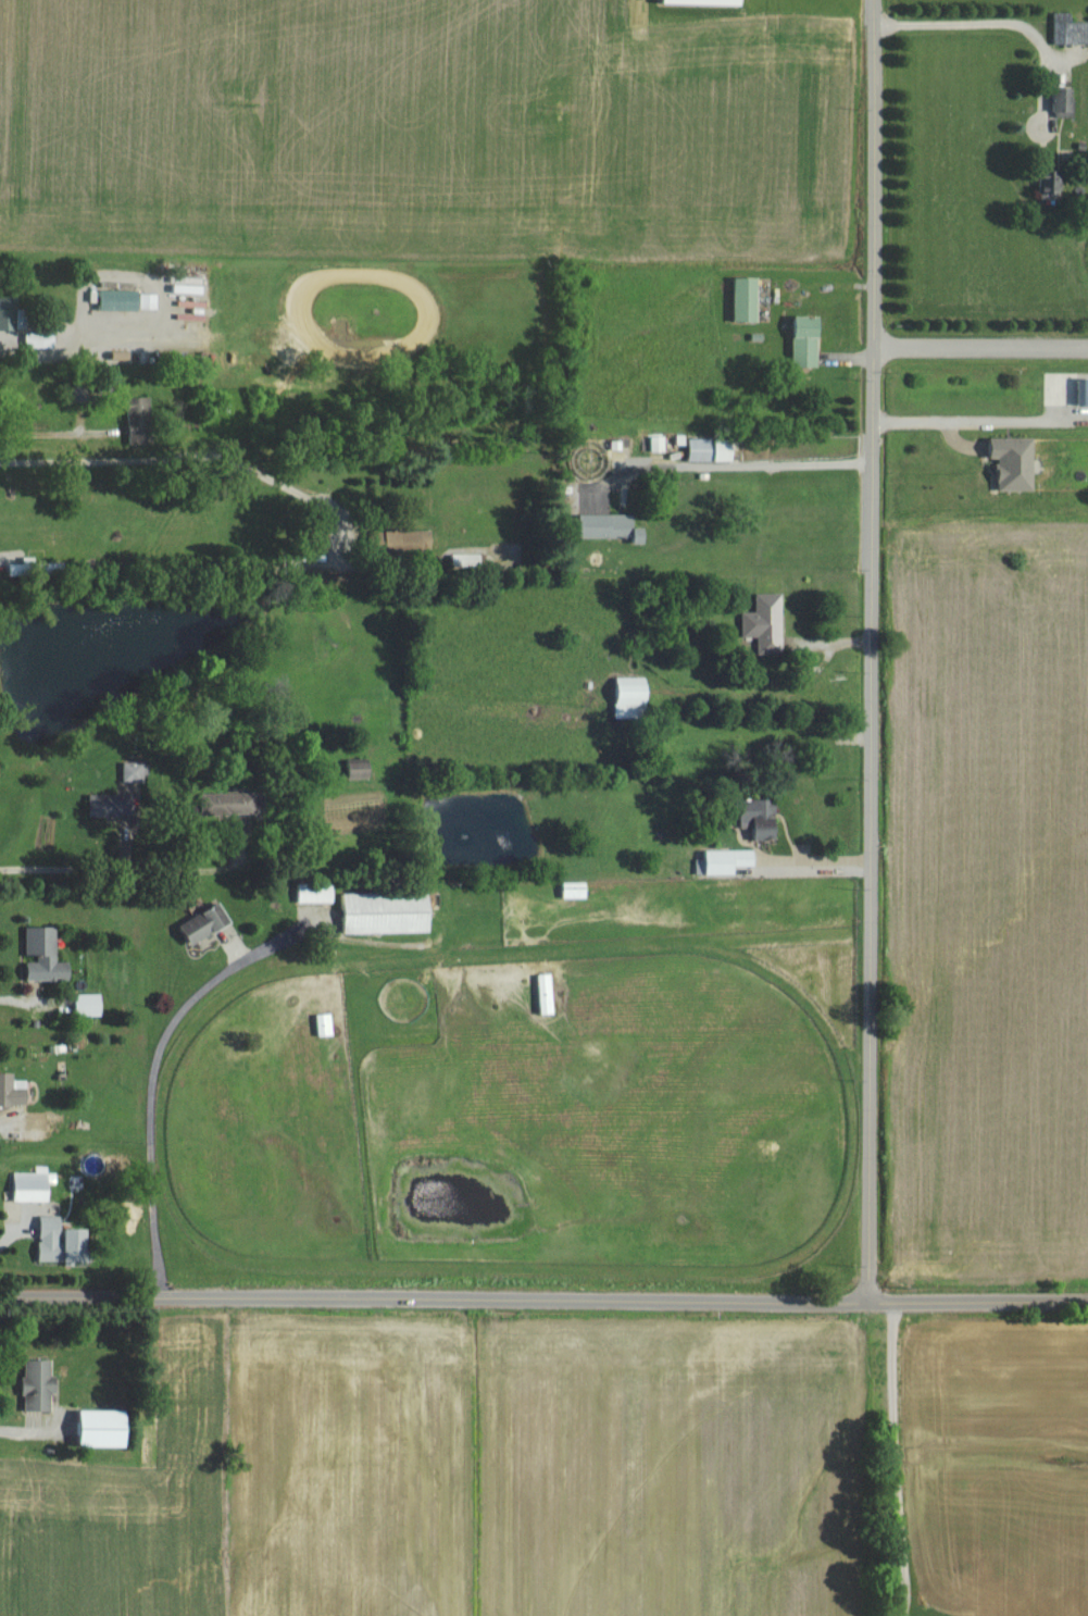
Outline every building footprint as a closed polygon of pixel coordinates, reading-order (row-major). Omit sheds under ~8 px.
[(1074,22),(1074,14),(1057,14),(1058,44),(1087,44),(1087,22),(1074,22)] [(1076,88),(1057,87),(1056,117),(1076,118),(1076,88)] [(1044,203),(1065,204),(1066,170),(1044,170),(1044,203)] [(737,322),(761,322),(761,278),(737,277),(737,322)] [(103,311),(141,311),(140,282),(102,283),(103,311)] [(142,309),(160,309),(160,294),(143,294),(142,309)] [(0,296),(0,329),(30,330),(30,309),(20,309),(20,296),(0,296)] [(180,319),(206,320),(207,303),(192,302),(191,314),(180,313),(180,319)] [(821,367),(823,317),(797,316),(796,367),(821,367)] [(29,348),(50,347),(50,333),(28,334),(29,348)] [(75,402),(90,402),(90,386),(74,386),(75,402)] [(131,443),(158,442),(156,397),(130,398),(131,443)] [(653,437),(654,452),(668,452),(667,436),(653,437)] [(692,439),(692,462),(736,461),(735,438),(692,439)] [(1037,438),(993,438),(994,459),(1001,458),(1002,491),(1037,491),(1037,438)] [(635,515),(581,514),(581,538),(633,538),(633,543),(647,543),(647,528),(635,528),(635,515)] [(434,528),(387,531),(389,553),(436,550),(434,528)] [(483,554),(454,554),(454,566),(484,566),(483,554)] [(36,563),(36,557),(24,557),(24,564),(10,564),(11,576),(28,575),(28,578),(65,577),(64,563),(36,563)] [(745,638),(760,638),(760,655),(786,654),(785,594),(758,594),(759,612),(744,612),(745,638)] [(650,677),(618,678),(619,718),(651,718),(650,677)] [(373,763),(351,763),(351,780),(373,780),(373,763)] [(214,808),(214,815),(261,815),(261,793),(203,794),(203,808),(214,808)] [(91,796),(92,818),(136,816),(135,794),(91,796)] [(743,828),(758,829),(758,841),(779,841),(779,800),(744,800),(743,828)] [(757,850),(707,851),(707,859),(698,859),(699,875),(738,875),(738,867),(757,867),(757,850)] [(566,898),(589,899),(589,883),(566,883),(566,898)] [(336,884),(299,884),(299,903),(336,903),(336,884)] [(346,934),(433,932),(432,892),(345,894),(346,934)] [(192,944),(233,926),(224,905),(183,923),(192,944)] [(29,982),(72,981),(72,962),(59,962),(59,928),(28,928),(28,957),(39,957),(39,963),(29,963),(29,982)] [(542,1015),(556,1014),(555,974),(541,974),(542,1015)] [(103,994),(78,995),(78,1017),(104,1016),(103,994)] [(322,1037),(337,1035),(334,1013),(319,1015),(322,1037)] [(50,1115),(26,1115),(27,1131),(50,1131),(50,1115)] [(52,1201),(52,1185),(59,1185),(59,1173),(50,1174),(50,1166),(37,1166),(38,1172),(16,1173),(17,1202),(52,1201)] [(42,1260),(92,1261),(92,1227),(65,1227),(65,1216),(43,1216),(42,1260)] [(54,1409),(54,1394),(61,1393),(60,1377),(55,1377),(54,1359),(26,1360),(27,1410),(54,1409)] [(130,1409),(84,1410),(84,1447),(131,1446),(130,1409)]
